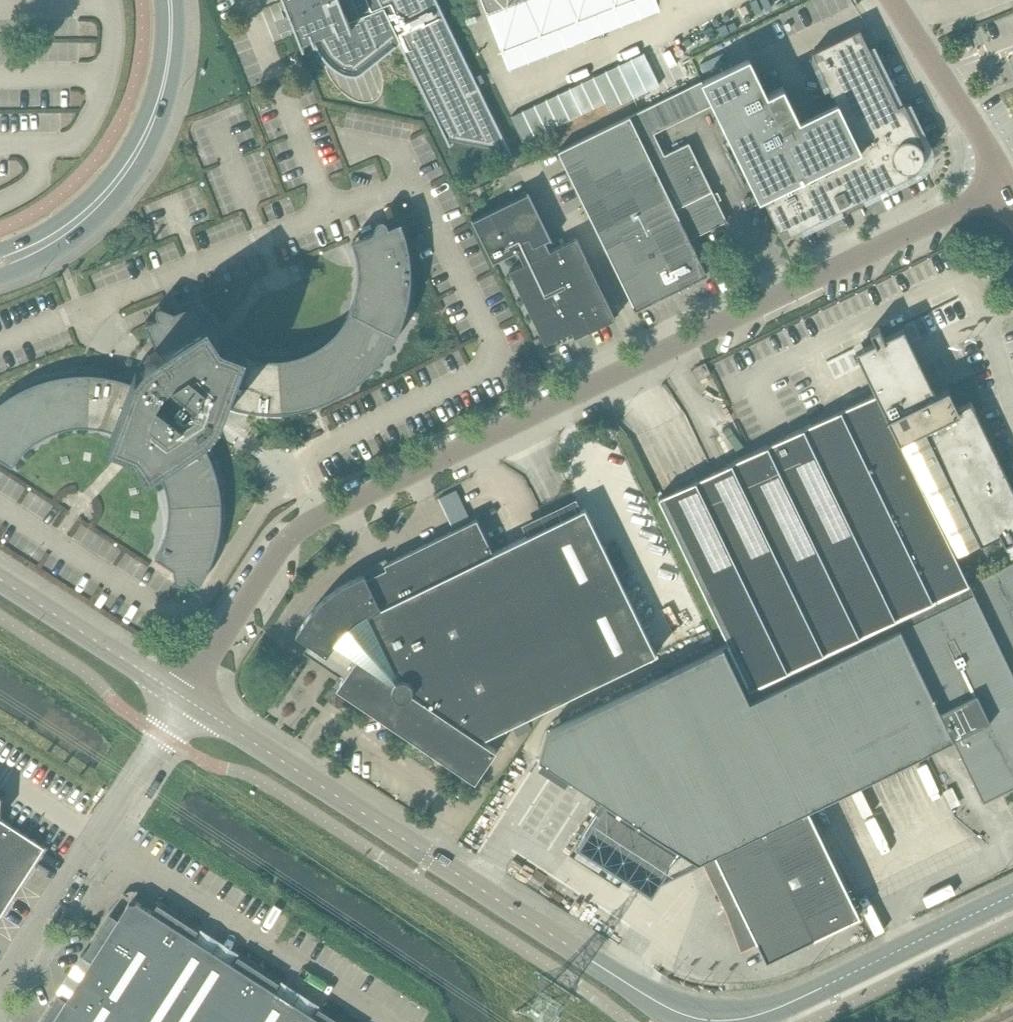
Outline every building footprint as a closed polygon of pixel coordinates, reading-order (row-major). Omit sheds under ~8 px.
[(285,0),(290,13),(295,27),(297,32),(298,33),(300,40),(302,39),(312,35),(313,37),(314,42),(315,45),(317,49),(318,52),(320,55),(323,58),(325,61),(328,63),(331,65),(334,67),(337,69),(340,70),(344,71),(348,72),(351,72),(355,73),(358,72),(362,72),(396,45),(396,44),(399,42),(449,145),(451,144),(448,138),(507,149),(510,155),(511,155),(512,155),(477,84),(484,80),(480,74),(474,77),(437,0),(285,0)] [(486,10),(511,0),(482,0),(486,10)] [(746,59),(705,79),(782,237),(786,235),(800,228),(801,227),(802,227),(841,208),(843,207),(859,199),(861,198),(862,197),(916,171),(914,168),(916,167),(917,167),(918,166),(919,165),(920,164),(920,163),(921,162),(922,160),(922,159),(923,158),(923,156),(923,155),(923,154),(923,152),(923,151),(923,150),(922,148),(922,147),(925,146),(905,105),(903,102),(898,106),(869,47),(861,32),(860,29),(859,28),(812,51),(836,101),(800,119),(784,86),(768,94),(750,57),(746,59)] [(619,64),(511,116),(523,141),(606,102),(609,109),(634,97),(619,64)] [(717,191),(713,193),(689,142),(664,154),(654,133),(713,104),(701,80),(558,150),(635,309),(708,274),(690,238),(727,221),(717,201),(721,199),(717,191)] [(545,241),(551,238),(527,190),(526,190),(527,192),(520,196),(473,219),(472,217),(470,218),(494,265),(495,264),(493,262),(517,250),(523,263),(509,270),(545,343),(571,331),(574,338),(615,318),(575,237),(549,250),(545,241)] [(138,365),(132,381),(126,379),(118,377),(107,374),(101,374),(93,373),(84,372),(76,373),(64,374),(57,375),(48,377),(41,379),(36,381),(29,384),(21,387),(15,391),(9,394),(3,399),(0,401),(0,458),(12,466),(19,455),(29,446),(39,438),(51,432),(63,428),(75,426),(88,425),(100,427),(112,430),(110,437),(132,445),(136,448),(149,468),(155,464),(161,476),(166,490),(168,503),(168,517),(166,531),(162,544),(155,556),(173,568),(176,580),(177,581),(177,582),(178,583),(180,584),(181,584),(182,584),(184,583),(185,582),(188,578),(199,585),(208,570),(214,554),(219,537),(221,520),(221,503),(220,488),(217,474),(212,461),(206,447),(199,434),(213,425),(220,416),(225,401),(231,403),(238,405),(246,407),(255,408),(266,409),(275,409),(287,409),(297,407),(307,405),(316,402),(325,399),(333,396),(340,392),(349,387),(357,381),(365,374),(372,367),(378,361),(384,353),(389,346),(394,338),(402,320),(408,300),(411,280),(410,260),(407,239),(401,220),(398,221),(388,225),(388,224),(388,222),(387,221),(387,220),(386,220),(384,218),(383,218),(381,217),(380,217),(379,218),(378,218),(377,220),(372,231),(351,239),(354,247),(357,260),(358,273),(356,286),(353,298),(348,310),(344,318),(341,322),(336,329),(330,334),(325,338),(319,343),(315,345),(308,349),(301,351),(292,354),(284,355),(276,356),(269,356),(263,356),(255,354),(247,352),(245,351),(247,344),(225,336),(222,333),(208,313),(202,317),(200,315),(198,311),(196,306),(194,301),(174,310),(164,305),(162,304),(159,305),(157,306),(156,308),(156,311),(157,316),(145,321),(152,336),(158,347),(144,357),(138,365)] [(658,497),(728,642),(737,662),(956,556),(1000,535),(1005,545),(1012,541),(1012,538),(1009,530),(1012,528),(1012,488),(971,401),(958,407),(946,382),(933,388),(903,327),(884,337),(879,326),(869,331),(874,341),(855,351),(875,393),(749,453),(712,471),(660,497),(658,497)] [(710,373),(705,363),(695,367),(700,377),(710,373)] [(453,527),(471,519),(457,488),(439,496),(453,527)] [(564,698),(656,653),(585,507),(493,552),(564,698)] [(481,738),(534,713),(564,698),(493,552),(476,518),(384,563),(386,568),(366,577),(364,573),(348,581),(337,588),(326,596),(317,604),(308,614),(305,618),(295,633),(348,669),(336,686),(475,780),(496,748),(481,738)] [(538,757),(605,800),(577,844),(651,892),(661,877),(680,848),(698,859),(701,857),(714,852),(757,941),(766,960),(813,937),(859,914),(806,807),(807,807),(924,750),(952,736),(978,790),(983,800),(989,797),(1012,785),(1012,561),(969,582),(956,556),(737,662),(728,642),(546,730),(538,757)] [(44,847),(0,818),(0,915),(44,847)] [(319,1007),(313,1015),(274,990),(279,982),(238,955),(233,963),(193,938),(198,930),(157,903),(152,911),(137,901),(135,894),(137,890),(136,890),(123,893),(123,894),(127,896),(128,903),(118,919),(110,914),(84,955),(91,960),(66,999),(58,994),(40,1021),(341,1021),(319,1007)]
